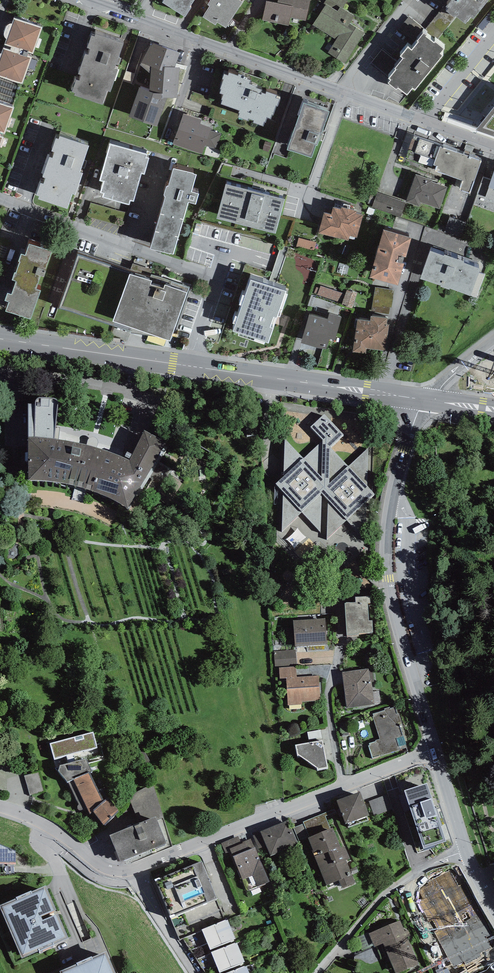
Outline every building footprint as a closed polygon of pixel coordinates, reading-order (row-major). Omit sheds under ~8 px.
[(162,1),(185,16),(191,7),(190,7),(194,0),(163,0),(162,1)] [(240,0),(211,0),(208,4),(210,5),(203,16),(215,24),(217,21),(226,27),(243,2),(240,0)] [(266,0),(262,20),(289,25),(290,17),(306,20),(310,0),(278,0),(277,3),(266,0)] [(336,39),(328,52),(345,63),(365,33),(350,23),(354,16),(342,8),(348,0),(326,0),(323,4),(325,5),(313,24),(336,39)] [(445,6),(448,8),(446,10),(455,17),(456,15),(465,23),(471,16),(473,18),(488,0),(450,0),(445,6)] [(14,18),(5,44),(11,46),(10,49),(3,47),(0,55),(0,76),(22,83),(31,57),(27,55),(28,52),(33,53),(42,27),(14,18)] [(399,91),(405,83),(434,52),(433,49),(436,46),(414,28),(402,42),(399,40),(390,51),(394,54),(386,64),(378,73),(382,76),(380,79),(388,87),(391,84),(399,91)] [(124,41),(95,31),(94,34),(91,33),(87,46),(89,47),(88,53),(85,52),(78,72),(81,73),(79,79),(76,78),(72,90),(74,91),(73,94),(103,104),(108,89),(111,90),(118,68),(115,67),(124,41)] [(180,52),(151,42),(140,65),(151,73),(149,96),(177,98),(180,67),(174,66),(180,52)] [(238,75),(229,72),(228,75),(223,73),(222,77),(224,78),(220,88),(221,88),(220,92),(224,94),(221,104),(239,110),(237,116),(249,121),(250,119),(254,120),(253,123),(263,126),(265,122),(266,123),(268,118),(271,119),(272,115),(273,115),(276,106),(277,106),(280,98),(276,97),(277,94),(267,90),(266,93),(261,91),(262,89),(257,87),(257,86),(250,83),(251,80),(245,78),(246,76),(239,73),(238,75)] [(296,87),(292,98),(299,101),(303,90),(296,87)] [(317,145),(329,111),(304,102),(288,149),(312,157),(316,145),(317,145)] [(0,103),(0,132),(5,133),(14,107),(0,103)] [(476,129),(493,136),(493,106),(476,129)] [(202,154),(211,127),(201,124),(202,120),(183,113),(172,144),(202,154)] [(89,145),(59,135),(58,138),(56,137),(51,150),(54,151),(52,157),(49,156),(42,176),(45,177),(43,183),(41,182),(36,194),(39,195),(38,198),(67,208),(72,194),(75,195),(83,172),(80,171),(89,145)] [(470,193),(481,160),(440,146),(440,145),(414,135),(408,148),(409,149),(405,158),(435,169),(435,171),(463,180),(459,189),(470,193)] [(147,153),(110,142),(99,180),(103,181),(100,192),(103,193),(102,197),(129,204),(131,200),(134,201),(141,173),(144,174),(149,157),(146,157),(147,153)] [(196,174),(174,168),(168,185),(166,185),(163,194),(165,195),(150,248),(173,254),(188,201),(195,203),(198,193),(191,191),(196,174)] [(491,180),(483,177),(477,193),(485,196),(485,198),(493,201),(493,170),(491,180)] [(415,174),(406,202),(420,206),(421,203),(440,209),(447,187),(433,182),(433,180),(415,174)] [(226,182),(216,216),(275,233),(285,198),(226,182)] [(303,186),(292,183),(292,186),(289,185),(286,196),(299,200),(303,186)] [(405,200),(376,190),(371,207),(400,216),(405,200)] [(340,209),(333,207),(331,214),(323,212),(318,232),(348,240),(350,235),(357,237),(363,215),(356,213),(357,210),(341,206),(340,209)] [(468,222),(452,216),(447,230),(463,235),(468,222)] [(411,237),(383,229),(370,277),(398,284),(411,237)] [(315,241),(301,236),(299,245),(313,249),(315,241)] [(52,251),(29,243),(25,255),(21,253),(18,260),(20,261),(16,272),(15,271),(12,279),(16,280),(11,294),(7,292),(5,299),(9,301),(5,310),(30,319),(41,290),(36,288),(40,275),(44,277),(46,271),(45,271),(52,251)] [(481,268),(464,262),(464,261),(444,254),(444,255),(430,250),(420,278),(441,285),(440,286),(449,289),(449,288),(476,298),(485,274),(479,272),(481,268)] [(170,339),(186,292),(129,273),(113,320),(170,339)] [(286,291),(251,279),(250,280),(245,296),(242,295),(239,305),(242,306),(238,317),(235,316),(233,323),(235,324),(233,331),(239,333),(238,335),(264,344),(264,341),(268,342),(277,316),(279,316),(287,293),(285,292),(286,291)] [(339,298),(342,287),(322,281),(318,291),(339,298)] [(356,302),(358,285),(346,284),(345,301),(356,302)] [(327,320),(309,314),(301,342),(326,350),(329,338),(335,340),(342,317),(329,313),(327,320)] [(370,321),(358,319),(353,351),(366,353),(366,348),(385,351),(389,324),(387,324),(388,318),(371,315),(370,321)] [(305,459),(284,438),(282,475),(273,484),(281,492),(279,529),(300,509),(322,532),(323,495),(329,496),(327,536),(347,519),(366,541),(367,500),(376,492),(367,483),(370,448),(348,467),(330,446),(343,434),(326,414),(312,426),(325,441),(305,459)] [(128,517),(167,451),(144,439),(130,470),(115,464),(100,459),(83,454),(66,451),(50,449),(52,415),(28,415),(28,491),(47,492),(70,495),(91,501),(108,508),(128,517)] [(370,595),(355,596),(356,601),(345,602),(347,634),(359,633),(359,632),(373,632),(372,619),(369,619),(368,602),(370,602),(370,595)] [(326,617),(293,620),(295,645),(327,643),(326,617)] [(274,651),(275,666),(297,665),(296,649),(274,651)] [(296,666),(278,668),(279,678),(289,677),(297,677),(296,666)] [(368,668),(342,671),(347,708),(374,704),(371,679),(370,679),(368,668)] [(297,677),(289,677),(290,687),(287,687),(288,704),(303,703),(303,701),(320,699),(318,675),(297,677)] [(384,708),(385,709),(372,714),(380,739),(370,742),(375,758),(407,747),(400,724),(402,723),(399,713),(398,714),(395,707),(391,708),(390,707),(384,708)] [(321,729),(307,732),(308,739),(322,737),(321,729)] [(93,732),(49,743),(56,767),(59,767),(60,765),(87,757),(88,760),(103,755),(100,744),(97,744),(93,732)] [(328,767),(323,739),(295,744),(297,753),(318,769),(328,767)] [(59,767),(56,767),(58,771),(60,770),(68,781),(90,772),(92,771),(88,760),(87,757),(60,765),(59,767)] [(39,771),(25,775),(30,796),(45,792),(39,771)] [(99,790),(90,772),(68,781),(78,804),(77,805),(77,806),(78,808),(78,809),(80,810),(81,810),(87,806),(90,814),(94,811),(104,824),(118,809),(108,798),(102,788),(99,790)] [(130,801),(137,817),(161,809),(153,784),(135,793),(130,801)] [(360,791),(337,799),(345,823),(347,822),(349,827),(367,820),(366,816),(369,814),(360,791)] [(387,794),(369,801),(374,815),(392,808),(387,794)] [(437,806),(410,815),(427,859),(453,850),(437,806)] [(334,809),(303,821),(304,823),(309,836),(308,837),(328,887),(340,883),(342,888),(355,882),(346,859),(351,857),(346,845),(341,847),(333,827),(330,828),(326,816),(336,812),(334,809)] [(167,842),(156,816),(109,834),(120,861),(167,842)] [(288,820),(261,831),(261,832),(266,845),(271,855),(298,843),(288,820)] [(309,836),(304,823),(293,828),(298,840),(308,837),(309,836)] [(261,832),(253,835),(259,848),(266,845),(261,832)] [(238,836),(221,843),(226,853),(231,851),(232,853),(247,890),(270,881),(255,846),(249,849),(246,842),(241,843),(238,836)] [(16,861),(15,850),(0,843),(0,861),(16,861)] [(202,860),(155,879),(171,916),(217,897),(202,860)] [(0,904),(0,906),(22,956),(68,937),(45,884),(0,904)] [(227,918),(202,929),(210,949),(235,938),(227,918)] [(405,931),(400,920),(369,933),(375,946),(384,943),(397,972),(418,963),(409,941),(411,939),(408,930),(405,931)] [(237,941),(211,952),(220,972),(245,962),(237,941)] [(60,970),(61,972),(116,972),(105,949),(60,970)] [(225,972),(250,972),(246,964),(225,972)]
